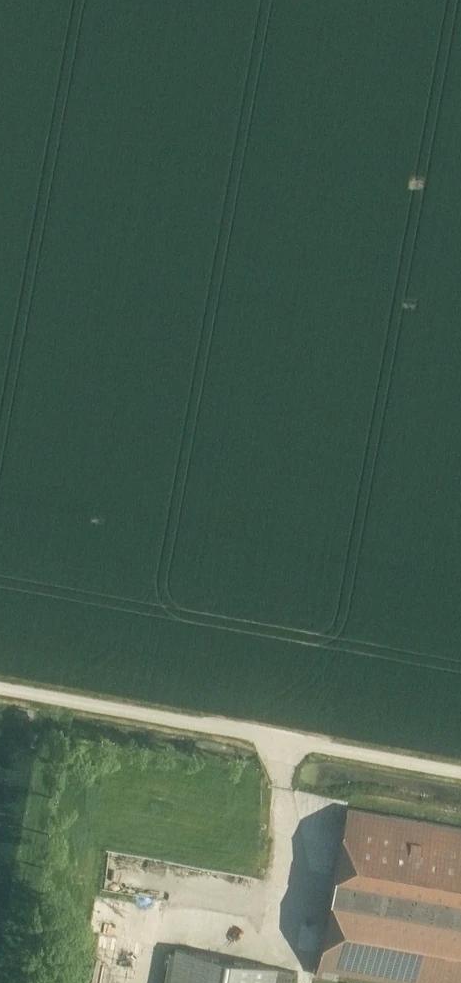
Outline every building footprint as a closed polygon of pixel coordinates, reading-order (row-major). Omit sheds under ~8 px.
[(348,807),(316,974),(322,975),(324,967),(411,982),(460,982),(460,827),(348,807)] [(170,982),(292,982),(295,970),(176,948),(170,982)]
